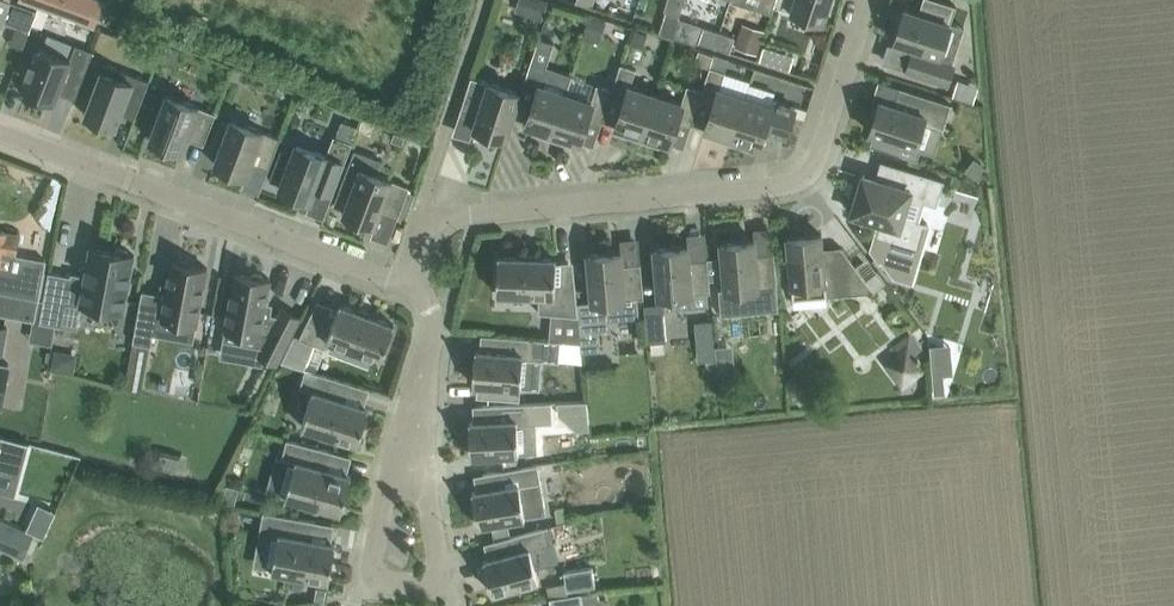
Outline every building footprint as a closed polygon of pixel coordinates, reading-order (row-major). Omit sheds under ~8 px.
[(4,21),(31,31),(38,11),(8,0),(0,0),(0,28),(4,21)] [(76,17),(82,0),(31,0),(76,17)] [(528,14),(543,19),(549,1),(546,0),(533,0),(528,14)] [(664,10),(667,11),(679,15),(684,0),(667,0),(664,10)] [(730,0),(757,9),(760,0),(730,0)] [(774,4),(824,21),(830,0),(776,0),(774,4)] [(895,40),(914,46),(907,69),(950,83),(958,60),(955,59),(957,53),(942,48),(956,5),(941,0),(923,0),(919,12),(905,7),(895,40)] [(661,29),(660,32),(672,36),(673,33),(679,15),(667,11),(661,29)] [(590,16),(583,37),(600,43),(607,21),(590,16)] [(741,22),(735,46),(755,52),(762,28),(741,22)] [(703,32),(700,42),(715,46),(718,36),(720,31),(705,26),(703,32)] [(718,36),(715,46),(730,51),(733,41),(735,35),(720,31),(718,36)] [(539,37),(527,72),(543,77),(554,41),(539,37)] [(28,74),(22,90),(54,102),(62,83),(77,89),(74,97),(76,98),(94,50),(76,43),(70,57),(40,46),(34,62),(30,60),(25,73),(28,74)] [(710,66),(714,54),(699,49),(695,61),(710,66)] [(702,90),(699,101),(712,106),(705,127),(717,131),(715,136),(730,141),(730,143),(746,96),(720,88),(725,71),(729,59),(714,54),(710,66),(702,90)] [(150,79),(104,62),(85,114),(117,126),(122,112),(135,117),(150,79)] [(613,88),(609,98),(623,103),(616,125),(627,129),(626,133),(641,138),(640,140),(641,140),(656,94),(630,85),(636,68),(621,63),(613,88)] [(472,76),(461,108),(478,113),(474,127),(506,137),(521,92),(472,76)] [(539,83),(526,123),(537,127),(536,132),(551,137),(550,138),(551,139),(566,92),(539,83)] [(566,92),(551,139),(552,139),(552,137),(568,142),(569,137),(580,141),(587,119),(601,124),(609,98),(613,88),(597,83),(592,100),(566,92)] [(656,94),(641,140),(642,140),(642,139),(657,143),(659,139),(670,143),(677,121),(691,125),(699,101),(702,90),(687,85),(682,102),(656,94)] [(899,153),(902,142),(915,146),(923,123),(943,129),(951,103),(900,86),(894,104),(880,99),(870,131),(874,133),(871,144),(899,153)] [(204,144),(213,121),(216,112),(167,94),(150,138),(182,151),(187,137),(204,144)] [(746,96),(730,143),(731,143),(732,141),(747,146),(748,141),(760,145),(761,141),(765,128),(779,132),(787,135),(796,107),(788,104),(773,99),(771,105),(746,96)] [(269,168),(277,146),(280,137),(232,118),(227,131),(218,128),(211,146),(220,149),(215,163),(247,175),(252,162),(269,168)] [(282,148),(270,179),(281,183),(280,187),(311,199),(316,186),(333,192),(342,170),(352,142),(358,126),(342,120),(336,136),(334,135),(327,154),(296,143),(293,152),(282,148)] [(356,148),(335,203),(346,207),(344,212),(376,224),(381,211),(398,217),(410,186),(377,173),(383,158),(356,148)] [(937,205),(944,179),(881,160),(876,178),(863,174),(852,212),(880,221),(876,235),(911,246),(924,201),(937,205)] [(15,253),(19,234),(5,231),(5,230),(0,229),(0,270),(12,272),(15,253)] [(822,233),(788,236),(793,298),(875,291),(841,246),(823,248),(822,233)] [(725,290),(720,290),(722,314),(779,309),(777,285),(774,252),(756,253),(755,239),(721,242),(725,290)] [(688,245),(654,248),(658,295),(671,294),(672,308),(709,305),(708,291),(710,291),(708,257),(690,259),(688,245)] [(66,300),(104,307),(124,310),(126,299),(134,254),(129,253),(128,249),(118,247),(115,250),(91,246),(84,283),(70,281),(71,275),(49,271),(40,321),(62,325),(66,300)] [(622,250),(588,253),(592,301),(644,296),(641,263),(623,265),(622,250)] [(499,255),(497,293),(539,294),(539,312),(578,315),(575,282),(556,281),(557,257),(499,255)] [(143,290),(133,341),(152,345),(158,314),(162,314),(162,317),(179,320),(197,323),(199,312),(207,267),(192,264),(190,260),(182,259),(178,262),(172,260),(166,295),(161,294),(161,293),(143,290)] [(39,297),(44,275),(19,270),(15,293),(39,297)] [(236,272),(223,340),(263,347),(260,354),(269,359),(276,362),(300,316),(283,307),(279,315),(265,312),(271,279),(264,277),(262,273),(254,272),(251,275),(236,272)] [(15,293),(0,290),(0,313),(35,320),(39,297),(15,293)] [(644,304),(648,342),(667,340),(663,302),(644,304)] [(325,347),(328,339),(381,359),(394,323),(340,303),(335,316),(314,308),(299,337),(325,347)] [(601,349),(598,317),(579,319),(581,351),(601,349)] [(897,351),(882,362),(901,388),(926,368),(915,354),(922,349),(909,333),(893,345),(897,351)] [(476,349),(473,383),(478,384),(477,395),(520,399),(521,387),(523,358),(542,359),(559,360),(561,340),(550,339),(491,334),(489,350),(476,349)] [(51,367),(73,370),(76,353),(53,349),(51,367)] [(1,407),(9,363),(0,361),(0,407),(1,407)] [(300,387),(313,391),(303,425),(358,442),(369,406),(347,400),(352,382),(306,368),(300,387)] [(590,427),(588,400),(558,402),(559,413),(576,428),(590,427)] [(483,420),(470,421),(471,455),(517,453),(516,424),(536,423),(536,402),(483,404),(483,420)] [(18,476),(21,462),(22,462),(23,456),(27,443),(27,441),(0,434),(0,472),(18,476)] [(295,461),(286,495),(342,511),(352,474),(330,468),(334,451),(287,438),(282,457),(295,461)] [(478,525),(547,513),(538,464),(483,473),(486,489),(472,491),(478,525)] [(222,501),(234,504),(239,488),(226,484),(222,501)] [(261,534),(278,537),(272,569),(329,580),(336,543),(314,538),(317,520),(263,511),(263,512),(265,513),(261,534)] [(21,554),(31,533),(0,519),(0,545),(21,554)] [(48,528),(31,520),(27,529),(44,537),(48,528)] [(555,575),(547,544),(554,542),(549,525),(493,540),(497,556),(484,559),(493,592),(555,575)] [(592,566),(564,570),(567,589),(595,585),(592,566)] [(581,592),(550,597),(551,605),(584,605),(581,592)]
